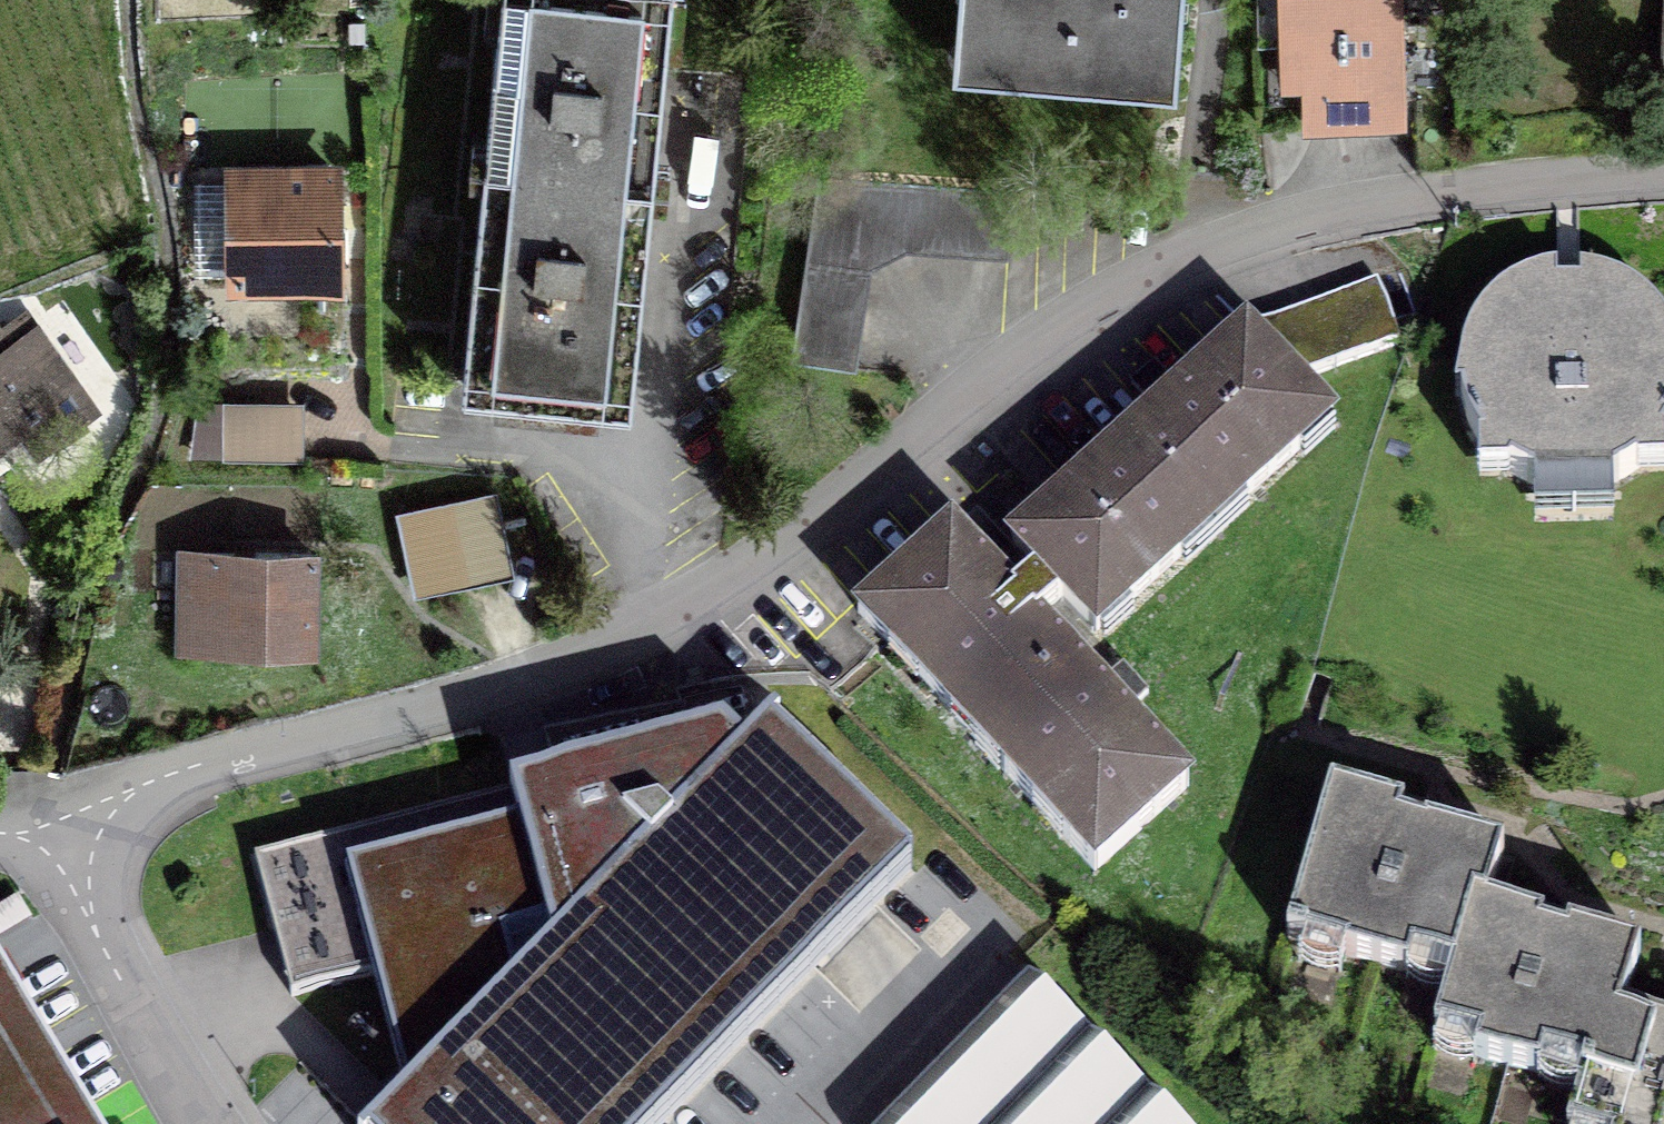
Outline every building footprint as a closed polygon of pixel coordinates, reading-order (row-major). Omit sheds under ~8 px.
[(653,178),(671,0),(501,0),(485,161),(653,178)] [(953,59),(1177,78),(1184,0),(958,0),(953,59)] [(1405,119),(1401,0),(1278,0),(1281,81),(1303,81),(1304,122),(1405,119)] [(653,178),(485,161),(462,386),(631,402),(653,178)] [(333,171),(233,172),(234,282),(249,282),(259,292),(292,291),(302,281),(335,281),(333,171)] [(818,178),(791,359),(856,369),(871,268),(906,250),(1008,257),(1013,192),(818,178)] [(1663,439),(1663,438),(1663,320),(1660,313),(1629,314),(1628,284),(1593,270),(1580,268),(1580,284),(1556,284),(1556,269),(1531,275),(1508,287),(1509,317),(1478,318),(1471,329),(1455,395),(1461,395),(1469,423),(1481,444),(1479,476),(1510,472),(1534,484),(1534,475),(1612,473),(1612,482),(1635,469),(1663,471),(1663,445),(1663,439)] [(1246,328),(1010,544),(1096,638),(1332,421),(1295,381),(1400,343),(1377,280),(1246,328)] [(20,427),(36,450),(95,409),(26,310),(0,329),(0,333),(9,346),(0,352),(0,442),(20,427)] [(225,456),(289,457),(289,403),(225,402),(225,456)] [(490,501),(420,516),(427,553),(457,546),(462,573),(504,564),(490,501)] [(951,527),(858,613),(977,743),(1070,657),(951,527)] [(310,648),(312,553),(185,551),(183,646),(310,648)] [(1094,871),(1188,786),(1070,657),(977,743),(1094,871)] [(254,856),(291,996),(374,974),(406,1096),(378,1123),(662,1123),(912,870),(768,728),(744,752),(723,730),(254,856)] [(1473,901),(1487,905),(1503,849),(1417,824),(1422,804),(1402,798),(1399,808),(1331,788),(1287,941),(1304,946),(1305,941),(1408,974),(1413,958),(1453,970),(1473,901)] [(1487,905),(1473,901),(1453,970),(1434,1033),(1439,1034),(1440,1030),(1479,1042),(1475,1056),(1540,1075),(1544,1059),(1584,1071),(1604,1002),(1623,1007),(1640,949),(1560,926),(1564,912),(1543,906),(1539,920),(1487,905)] [(1028,974),(881,1123),(1181,1123),(1028,974)] [(0,976),(0,1123),(87,1123),(0,976)] [(1584,1071),(1568,1123),(1663,1123),(1663,1019),(1623,1007),(1604,1002),(1584,1071)]
